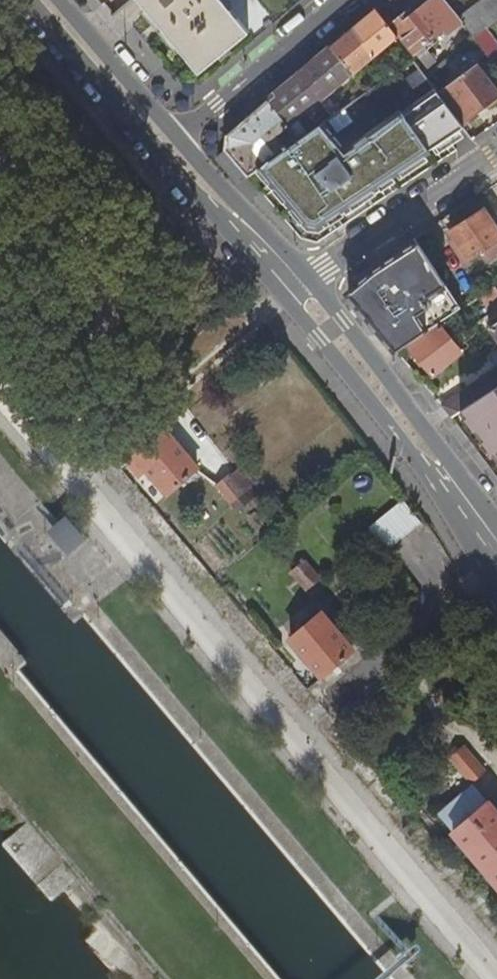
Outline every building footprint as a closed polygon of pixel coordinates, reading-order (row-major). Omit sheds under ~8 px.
[(199,73),(248,32),(222,0),(139,0),(199,73)] [(462,20),(458,17),(453,10),(446,0),(430,0),(413,14),(410,9),(392,23),(414,52),(444,27),(448,31),(462,20)] [(485,27),(496,18),(496,0),(480,0),(458,17),(462,20),(473,36),(485,27)] [(353,27),(375,55),(397,37),(376,8),(373,10),(365,18),(353,27)] [(352,74),(375,55),(353,27),(342,37),(330,46),(350,72),(352,74)] [(496,66),(496,42),(485,27),(473,36),(474,37),(496,66)] [(287,124),(350,72),(330,46),(325,51),(281,87),(267,99),(287,124)] [(410,71),(404,63),(389,74),(377,83),(383,90),(410,71)] [(464,124),(478,114),(476,111),(485,104),(489,104),(496,99),(496,88),(479,64),(440,93),(443,97),(464,124)] [(437,92),(424,73),(412,82),(426,100),(437,92)] [(449,154),(474,138),(464,124),(443,97),(406,123),(369,150),(357,158),(366,171),(378,162),(384,171),(420,146),(433,165),(439,161),(449,154)] [(274,134),(287,124),(267,99),(265,101),(225,134),(224,148),(248,175),(276,155),(286,148),(274,134)] [(356,132),(369,150),(406,123),(401,114),(392,120),(386,111),(373,120),(370,116),(355,127),(357,132),(356,132)] [(299,139),(319,125),(311,114),(291,129),(299,139)] [(242,180),(248,175),(224,148),(219,153),(233,170),(242,180)] [(285,169),(276,155),(248,175),(258,187),(285,169)] [(323,200),(315,188),(290,206),(299,218),(323,200)] [(368,208),(373,204),(369,198),(364,202),(368,208)] [(458,240),(470,258),(481,250),(489,261),(496,256),(496,227),(484,208),(451,230),(458,240)] [(470,258),(458,240),(452,244),(464,262),(470,258)] [(404,253),(385,266),(412,306),(427,330),(439,322),(461,308),(420,243),(404,253)] [(412,306),(385,266),(380,258),(356,274),(353,288),(348,292),(370,319),(373,323),(396,351),(407,343),(427,330),(412,306)] [(486,292),(496,309),(496,308),(496,289),(495,286),(486,292)] [(439,322),(427,330),(407,343),(433,375),(463,351),(439,322)] [(489,327),(496,340),(496,322),(489,327)] [(441,404),(449,414),(451,417),(479,398),(480,399),(484,396),(495,389),(496,387),(496,367),(441,404)] [(495,389),(484,396),(480,399),(479,398),(451,417),(465,435),(485,462),(496,454),(496,422),(488,409),(496,402),(496,391),(495,389)] [(135,457),(166,494),(197,469),(165,430),(135,457)] [(485,462),(496,477),(496,454),(485,462)] [(217,486),(231,504),(244,493),(229,474),(217,486)] [(368,530),(385,553),(419,527),(402,504),(368,530)] [(69,516),(51,531),(71,554),(89,538),(69,516)] [(292,573),(305,591),(319,580),(304,563),(292,573)] [(291,642),(321,677),(351,653),(321,616),(291,642)] [(456,768),(469,785),(481,775),(467,757),(456,768)] [(488,804),(454,832),(496,885),(496,815),(488,804)]
